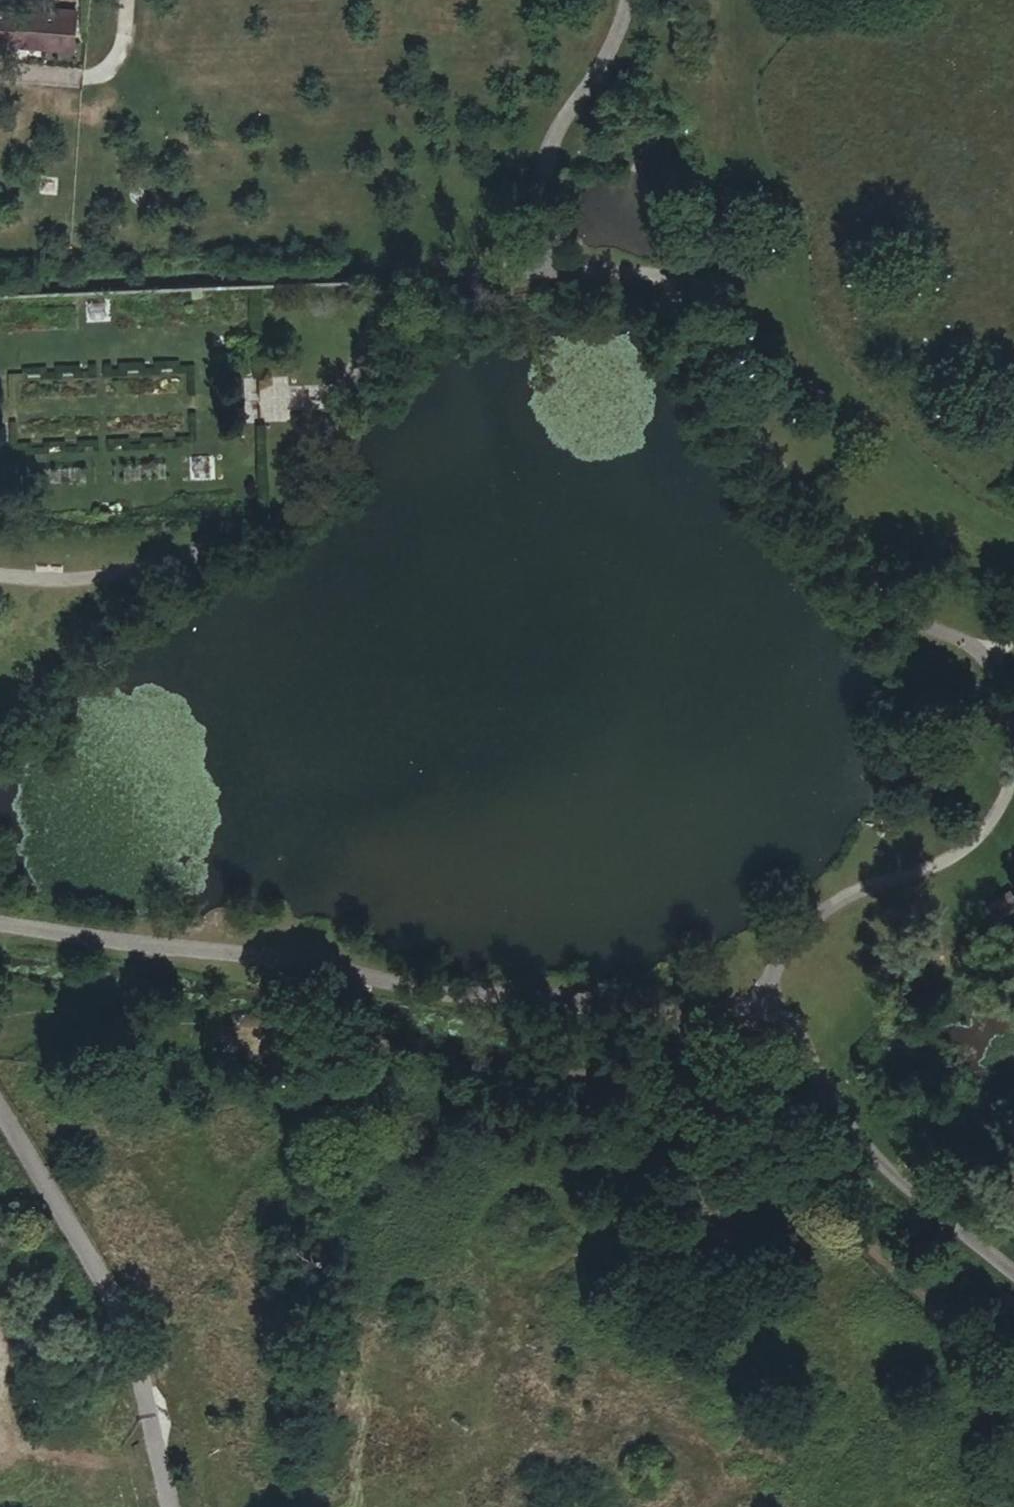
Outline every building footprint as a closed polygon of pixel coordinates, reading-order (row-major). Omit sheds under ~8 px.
[(74,51),(78,7),(0,1),(0,45),(74,51)] [(1010,891),(986,908),(997,925),(1013,913),(1013,897),(1010,891)]
